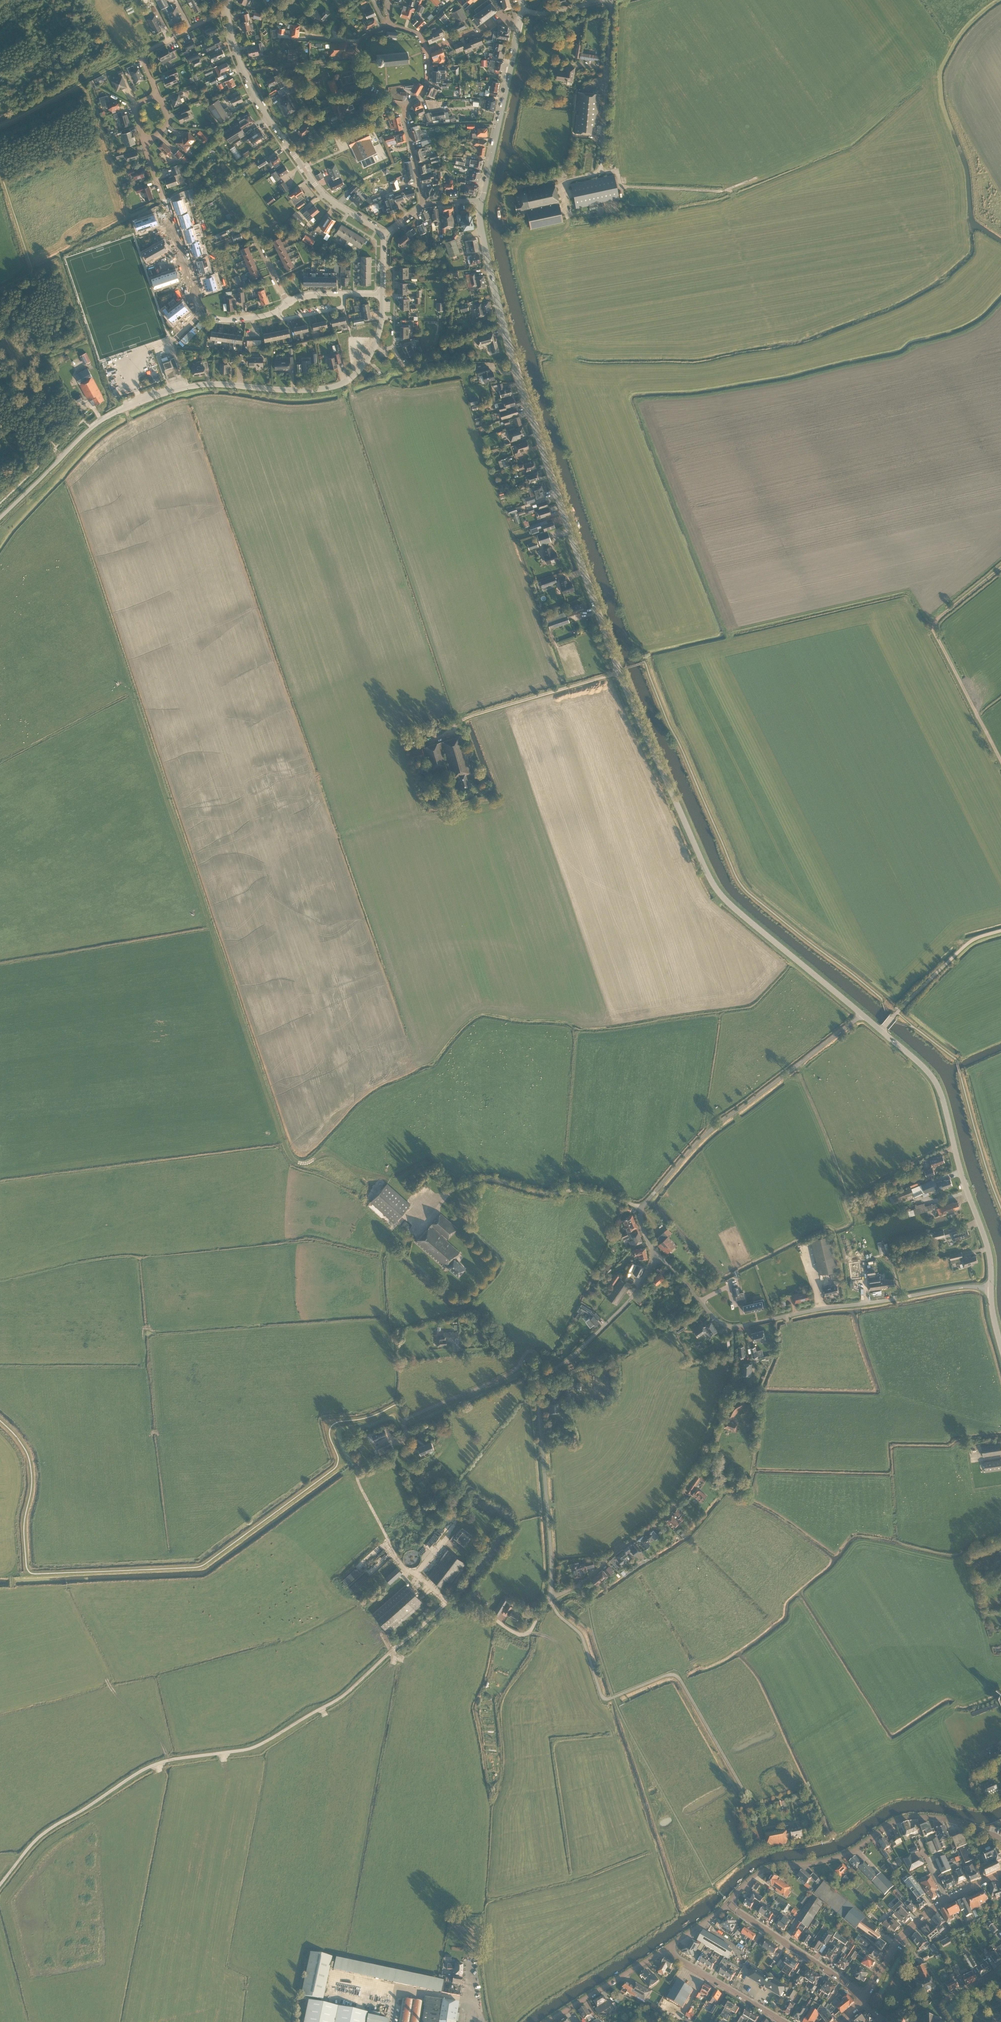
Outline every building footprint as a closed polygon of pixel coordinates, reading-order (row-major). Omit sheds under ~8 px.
[(182,20),(179,14),(180,13),(177,7),(173,9),(171,4),(169,6),(166,0),(155,0),(161,10),(165,8),(171,20),(172,19),(175,24),(182,20)] [(191,9),(194,8),(196,12),(201,10),(198,4),(199,4),(197,1),(199,0),(198,0),(187,0),(191,9)] [(475,2),(476,0),(466,0),(467,1),(466,1),(463,4),(462,6),(464,9),(474,1),(475,2)] [(474,10),(476,13),(472,16),(474,18),(472,20),(477,27),(497,13),(496,11),(501,9),(503,8),(503,10),(504,10),(511,8),(509,0),(487,0),(474,10)] [(414,12),(415,9),(403,6),(400,16),(410,19),(412,11),(414,12)] [(466,18),(461,8),(451,13),(456,23),(453,25),(456,33),(466,28),(463,20),(466,18)] [(330,13),(325,9),(321,13),(316,9),(312,14),(311,17),(313,18),(314,18),(315,17),(321,22),(318,25),(321,27),(324,24),(322,23),(330,13)] [(143,21),(147,19),(153,31),(155,30),(156,33),(161,31),(159,26),(158,23),(159,22),(155,15),(154,15),(151,10),(140,15),(143,21)] [(373,17),(371,18),(371,17),(375,15),(373,10),(365,13),(368,20),(363,22),(366,29),(377,24),(373,17)] [(263,14),(255,12),(253,18),(261,20),(263,14)] [(448,18),(443,12),(438,17),(443,23),(448,18)] [(241,22),(243,31),(252,29),(253,29),(252,25),(251,24),(249,25),(248,21),(250,20),(248,13),(241,15),(243,22),(241,22)] [(411,23),(414,26),(418,30),(425,23),(420,17),(417,20),(415,19),(411,23)] [(496,37),(508,39),(509,34),(507,34),(508,31),(507,31),(508,27),(498,25),(497,32),(493,31),(492,39),(487,40),(487,42),(496,41),(496,37)] [(211,27),(203,31),(206,38),(215,34),(214,33),(218,31),(215,26),(212,27),(211,27)] [(282,29),(279,28),(278,31),(278,33),(289,35),(289,36),(297,37),(298,31),(289,30),(286,29),(286,28),(282,27),(282,29)] [(386,39),(396,40),(397,32),(386,31),(386,39)] [(426,36),(429,44),(441,39),(440,36),(437,31),(426,36)] [(470,42),(472,48),(483,44),(480,38),(478,39),(477,37),(469,41),(469,43),(470,42)] [(219,39),(217,40),(216,38),(204,44),(207,51),(216,47),(216,46),(221,44),(219,39)] [(184,44),(186,51),(196,47),(193,40),(184,44)] [(353,48),(346,49),(346,42),(329,43),(330,56),(340,55),(340,58),(346,57),(346,54),(354,54),(353,48)] [(464,49),(463,45),(461,42),(453,45),(456,53),(464,50),(464,49)] [(473,50),(472,48),(470,42),(469,43),(463,45),(464,49),(464,50),(465,53),(473,50)] [(494,49),(502,51),(503,44),(494,42),(493,47),(488,46),(488,48),(494,50),(494,49)] [(247,49),(249,57),(258,55),(258,52),(262,51),(260,43),(256,44),(256,47),(247,49)] [(170,56),(171,59),(176,57),(173,51),(170,53),(168,49),(157,54),(162,64),(169,60),(167,58),(170,56)] [(288,50),(288,52),(288,54),(286,54),(287,61),(297,60),(296,49),(288,50)] [(445,56),(441,49),(430,53),(434,61),(433,61),(434,64),(437,63),(439,63),(445,61),(443,57),(445,56)] [(494,49),(494,50),(493,54),(489,53),(488,55),(502,58),(504,51),(502,51),(494,49)] [(209,55),(212,62),(219,59),(219,58),(224,56),(222,50),(218,52),(218,51),(209,55)] [(378,64),(379,66),(409,63),(407,52),(377,56),(378,58),(376,60),(376,62),(378,64)] [(189,62),(200,57),(198,53),(187,58),(189,62)] [(581,53),(580,58),(593,61),(594,59),(594,55),(581,53)] [(502,71),(503,62),(496,61),(494,61),(490,60),(489,66),(493,67),(494,65),(495,66),(495,70),(502,71)] [(228,66),(226,62),(217,66),(212,68),(216,78),(221,75),(220,73),(224,71),(229,69),(228,66)] [(133,75),(136,83),(143,80),(138,68),(135,70),(133,65),(127,68),(131,76),(133,75)] [(445,73),(445,67),(438,67),(438,71),(432,71),(432,81),(440,82),(440,79),(440,78),(440,72),(444,73),(445,73)] [(557,72),(556,80),(567,81),(566,85),(571,85),(572,82),(574,68),(567,67),(565,73),(557,72)] [(173,84),(174,84),(177,83),(175,77),(179,76),(176,70),(169,73),(171,77),(164,80),(167,86),(173,84)] [(343,78),(344,83),(348,83),(348,81),(352,80),(352,81),(358,80),(356,71),(350,72),(351,75),(343,77),(343,78)] [(266,80),(269,87),(277,83),(280,82),(283,80),(280,74),(274,77),(269,79),(268,78),(267,79),(267,80),(266,80)] [(112,81),(116,91),(127,87),(122,76),(112,81)] [(217,81),(216,77),(205,82),(207,86),(217,81)] [(227,84),(229,88),(235,85),(232,78),(223,82),(225,85),(227,84)] [(342,88),(338,90),(334,79),(328,81),(333,95),(343,91),(342,88)] [(499,83),(491,81),(489,91),(485,90),(484,95),(488,96),(489,95),(497,96),(499,83)] [(411,91),(414,93),(418,95),(423,86),(418,83),(417,84),(415,83),(411,91)] [(434,87),(429,85),(425,95),(430,97),(430,96),(434,98),(437,90),(433,89),(434,87)] [(175,109),(174,107),(178,105),(178,104),(182,103),(179,96),(184,94),(182,90),(176,93),(177,95),(171,98),(173,103),(172,103),(175,109)] [(596,135),(599,94),(578,92),(574,133),(596,135)] [(233,93),(224,97),(226,102),(230,100),(233,105),(243,101),(240,95),(235,97),(233,93)] [(286,114),(287,114),(294,110),(288,100),(285,94),(280,97),(283,102),(281,104),(284,110),(283,111),(285,114),(286,114)] [(119,102),(116,100),(109,102),(108,98),(107,95),(99,98),(100,101),(102,107),(108,105),(109,109),(112,111),(115,110),(116,108),(119,107),(120,105),(119,102)] [(485,110),(493,111),(496,100),(487,98),(487,100),(483,99),(481,107),(485,108),(485,110)] [(218,100),(208,106),(220,123),(227,119),(228,120),(234,116),(227,107),(224,109),(218,100)] [(330,118),(332,121),(343,117),(343,116),(355,112),(351,100),(339,104),(338,102),(331,105),(335,115),(336,114),(336,116),(330,118)] [(420,102),(414,104),(413,105),(416,111),(418,115),(425,112),(423,108),(420,102)] [(184,112),(178,115),(181,123),(190,119),(187,111),(190,110),(189,106),(183,109),(184,112)] [(431,113),(433,120),(445,117),(444,111),(431,113)] [(245,136),(246,136),(241,129),(244,127),(243,126),(246,125),(247,127),(255,122),(249,112),(241,117),(242,119),(237,122),(222,132),(229,143),(239,137),(241,139),(245,136)] [(120,116),(123,127),(129,125),(126,114),(121,116),(120,113),(114,114),(115,118),(120,116)] [(402,129),(399,117),(388,119),(391,130),(394,129),(395,131),(402,129)] [(298,132),(301,136),(309,130),(309,129),(311,128),(309,126),(310,125),(305,119),(300,123),(302,127),(298,130),(299,131),(298,132)] [(419,140),(419,138),(421,137),(418,129),(417,126),(411,127),(412,131),(410,131),(413,142),(419,140)] [(488,132),(489,129),(486,128),(480,128),(477,128),(477,133),(472,133),(472,137),(478,137),(478,136),(487,136),(487,132),(488,132)] [(208,139),(200,130),(197,133),(204,139),(202,141),(204,143),(208,139)] [(246,136),(245,136),(247,139),(249,138),(254,145),(262,139),(262,140),(265,137),(261,132),(260,130),(252,136),(250,133),(246,136)] [(377,153),(370,138),(371,138),(370,138),(367,131),(368,131),(347,140),(348,140),(350,144),(351,143),(352,146),(350,147),(351,147),(358,161),(360,160),(364,167),(376,162),(372,155),(377,153)] [(132,135),(131,132),(123,134),(126,146),(135,143),(134,140),(135,139),(133,135),(132,135)] [(195,139),(188,133),(183,138),(182,137),(177,143),(186,151),(187,151),(188,149),(191,145),(190,144),(193,142),(195,140),(195,139)] [(396,140),(397,143),(406,141),(404,133),(393,135),(385,137),(386,142),(394,140),(395,141),(396,140)] [(432,142),(430,137),(420,140),(422,146),(432,142)] [(484,156),(486,142),(484,141),(484,140),(479,139),(479,140),(475,139),(473,146),(478,147),(476,155),(484,156)] [(163,143),(159,148),(166,155),(171,150),(163,143)] [(415,150),(417,161),(425,160),(424,156),(426,155),(425,150),(429,149),(428,146),(425,147),(425,148),(424,148),(415,150)] [(174,155),(179,159),(183,154),(179,150),(174,155)] [(135,152),(126,154),(128,161),(137,158),(138,157),(137,152),(135,152)] [(280,166),(278,162),(280,160),(276,154),(269,159),(270,160),(267,162),(271,168),(274,166),(276,169),(280,166)] [(473,167),(481,169),(483,160),(475,158),(475,159),(470,159),(469,166),(473,167)] [(411,161),(404,162),(406,170),(405,170),(406,175),(404,175),(406,183),(415,181),(412,169),(413,169),(411,161)] [(171,167),(174,175),(182,172),(179,164),(171,167)] [(430,168),(426,169),(425,164),(418,166),(420,174),(427,172),(431,171),(430,168)] [(328,183),(332,191),(338,189),(337,187),(344,184),(335,165),(327,168),(333,180),(328,183)] [(473,169),(473,167),(469,166),(469,167),(467,166),(467,170),(472,171),(471,180),(477,181),(479,180),(480,172),(479,170),(473,169)] [(285,173),(288,171),(285,167),(276,172),(275,171),(271,174),(272,175),(270,177),(274,183),(276,181),(280,178),(279,177),(281,176),(285,174),(285,173)] [(143,169),(134,172),(133,168),(128,170),(129,175),(133,174),(135,180),(144,176),(143,173),(144,173),(143,169)] [(432,177),(432,174),(425,175),(425,176),(421,177),(422,182),(426,181),(426,182),(431,181),(430,178),(432,177)] [(619,199),(614,175),(571,184),(576,208),(619,199)] [(165,180),(168,187),(177,184),(175,177),(165,180)] [(397,179),(389,181),(393,191),(399,188),(397,184),(398,183),(397,179)] [(279,185),(284,193),(289,189),(284,181),(279,185)] [(526,211),(528,220),(530,229),(563,222),(555,182),(515,191),(518,204),(514,205),(516,211),(523,210),(523,211),(526,211)] [(457,188),(453,189),(452,183),(444,184),(444,190),(448,189),(448,192),(448,197),(458,196),(457,191),(457,188)] [(475,184),(472,183),(471,185),(465,184),(463,194),(468,195),(468,194),(475,195),(476,190),(477,190),(478,185),(475,185),(475,184)] [(352,195),(359,188),(355,184),(348,190),(352,195)] [(153,198),(149,187),(143,189),(142,185),(135,188),(137,193),(142,191),(145,200),(153,198)] [(432,188),(432,187),(424,188),(424,189),(424,190),(424,192),(425,192),(426,199),(437,198),(436,192),(436,190),(435,187),(432,188)] [(191,203),(197,201),(195,195),(193,188),(187,190),(191,203)] [(291,198),(295,204),(297,203),(302,199),(300,196),(301,195),(304,193),(301,190),(300,188),(292,193),(291,191),(285,195),(289,200),(291,198)] [(363,200),(355,192),(349,199),(352,202),(353,201),(358,206),(363,200)] [(389,197),(382,200),(384,204),(384,205),(383,206),(384,208),(385,209),(387,214),(399,210),(397,204),(395,205),(393,200),(395,199),(396,202),(404,199),(401,193),(394,196),(394,195),(389,197)] [(269,205),(275,200),(272,196),(266,201),(269,205)] [(371,204),(373,202),(367,196),(365,199),(371,204)] [(182,199),(173,201),(174,208),(184,205),(182,199)] [(184,205),(174,208),(176,214),(188,211),(187,204),(184,205)] [(440,214),(442,229),(454,227),(453,214),(451,215),(451,213),(453,213),(452,205),(443,206),(444,213),(446,212),(447,214),(440,214)] [(308,211),(307,210),(302,214),(305,218),(308,221),(313,217),(312,216),(319,211),(314,206),(308,211)] [(440,222),(440,220),(439,214),(439,208),(436,208),(436,207),(431,207),(431,209),(430,209),(432,223),(434,222),(435,225),(438,225),(438,222),(440,222)] [(420,214),(423,220),(423,222),(427,220),(430,219),(427,211),(426,212),(425,210),(421,212),(421,214),(420,214)] [(292,215),(295,219),(300,223),(303,219),(295,211),(292,215)] [(190,212),(179,215),(181,222),(191,218),(190,212)] [(457,216),(458,226),(463,225),(463,229),(473,228),(474,226),(473,224),(472,222),(472,218),(471,218),(470,215),(469,213),(467,214),(466,215),(461,216),(461,215),(457,216)] [(153,215),(147,217),(151,227),(157,225),(153,215)] [(328,216),(321,226),(322,227),(322,226),(323,226),(322,229),(328,233),(331,228),(335,221),(328,216)] [(147,217),(141,219),(144,229),(151,227),(147,217)] [(141,219),(134,222),(138,231),(140,230),(141,232),(145,231),(144,229),(141,219)] [(190,219),(181,222),(182,228),(192,225),(190,219)] [(359,248),(365,238),(340,223),(334,235),(339,238),(347,243),(348,241),(359,248)] [(420,234),(425,232),(424,229),(422,223),(417,226),(420,234)] [(198,225),(184,229),(186,236),(195,233),(194,229),(199,228),(198,225)] [(413,235),(409,230),(400,237),(401,238),(397,241),(399,242),(398,243),(398,245),(399,246),(400,247),(403,246),(404,248),(408,245),(406,243),(410,239),(409,238),(413,235)] [(195,233),(186,236),(187,242),(197,239),(196,236),(200,234),(200,232),(195,233)] [(242,238),(241,233),(232,236),(234,241),(242,238)] [(303,240),(310,244),(313,239),(306,235),(303,240)] [(271,240),(285,270),(293,266),(279,236),(271,240)] [(460,254),(455,239),(445,242),(450,257),(460,254)] [(476,239),(465,241),(466,248),(469,247),(470,252),(478,250),(476,239)] [(199,241),(189,243),(191,250),(201,247),(199,241)] [(162,242),(157,245),(162,254),(167,251),(162,242)] [(157,245),(152,248),(157,257),(162,254),(157,245)] [(251,279),(259,276),(247,245),(236,249),(238,252),(241,251),(251,279)] [(201,247),(191,250),(193,256),(196,255),(197,258),(204,256),(203,254),(205,253),(203,246),(201,247)] [(152,248),(147,251),(151,259),(157,257),(152,248)] [(147,251),(141,253),(146,262),(151,259),(147,251)] [(471,256),(471,254),(466,255),(468,265),(474,264),(475,263),(480,262),(479,255),(471,256)] [(206,258),(196,260),(198,267),(207,264),(206,258)] [(207,264),(198,267),(199,273),(209,270),(207,264)] [(343,276),(343,285),(348,285),(348,281),(351,281),(351,266),(341,266),(341,271),(345,271),(345,276),(343,276)] [(175,271),(169,273),(173,283),(179,281),(175,271)] [(207,277),(203,278),(204,285),(216,282),(218,281),(216,275),(217,275),(216,271),(206,274),(207,277)] [(310,285),(310,277),(311,277),(311,272),(309,272),(309,277),(304,277),(303,285),(310,285)] [(169,273),(163,275),(167,285),(173,283),(169,273)] [(476,277),(475,273),(466,275),(466,279),(461,280),(463,287),(468,286),(468,287),(477,285),(477,288),(485,287),(483,275),(476,277)] [(163,275),(157,278),(161,287),(167,285),(163,275)] [(157,278),(151,280),(155,289),(161,287),(157,278)] [(216,282),(204,285),(206,291),(213,289),(214,292),(221,290),(220,287),(219,285),(217,286),(216,282)] [(264,288),(258,289),(257,286),(252,287),(252,290),(254,290),(255,293),(258,292),(260,304),(267,303),(264,288)] [(234,302),(233,298),(225,298),(226,303),(227,310),(234,310),(233,302),(234,302)] [(362,300),(362,311),(372,312),(372,304),(366,304),(366,301),(362,300)] [(173,301),(171,303),(174,307),(171,310),(178,318),(183,315),(176,306),(173,301)] [(182,301),(176,306),(183,315),(184,314),(186,313),(189,310),(182,301)] [(491,313),(488,301),(475,305),(475,308),(474,309),(476,317),(484,316),(483,315),(491,313)] [(165,308),(163,309),(173,323),(178,318),(171,310),(168,312),(165,308)] [(329,319),(331,325),(343,323),(344,328),(348,327),(346,315),(329,319)] [(310,323),(312,329),(328,326),(326,319),(310,323)] [(307,324),(292,327),(293,333),(309,330),(307,324)] [(263,341),(291,336),(289,328),(261,333),(263,341)] [(235,334),(232,334),(232,341),(235,341),(235,337),(242,337),(242,329),(235,329),(235,334)] [(254,329),(248,329),(248,337),(254,337),(254,339),(258,339),(258,333),(254,333),(254,329)] [(491,332),(476,336),(479,346),(490,343),(491,348),(490,348),(491,352),(492,352),(493,353),(499,351),(496,341),(494,341),(492,332),(491,332)] [(405,352),(412,349),(410,344),(402,347),(405,352)] [(415,354),(412,349),(405,352),(407,357),(415,354)] [(80,355),(84,364),(91,361),(86,352),(80,355)] [(340,361),(338,353),(334,354),(335,357),(328,358),(330,369),(338,367),(336,362),(340,361)] [(168,360),(167,356),(161,358),(163,362),(162,362),(167,378),(176,375),(176,374),(177,374),(178,375),(180,374),(174,358),(171,359),(168,360)] [(275,361),(275,370),(279,369),(289,368),(289,363),(293,363),(293,356),(287,356),(288,360),(275,361)] [(259,366),(259,367),(260,367),(259,366),(263,366),(263,357),(247,357),(247,363),(249,363),(249,366),(259,366)] [(311,364),(310,357),(301,357),(302,364),(297,364),(297,371),(311,371),(311,366),(310,366),(310,364),(311,364)] [(197,368),(192,368),(193,376),(205,374),(205,369),(208,368),(207,361),(201,362),(202,367),(201,367),(199,366),(197,366),(197,368)] [(490,372),(488,365),(478,368),(479,375),(482,374),(484,382),(495,379),(492,371),(490,372)] [(89,371),(88,370),(76,377),(88,399),(92,397),(96,404),(97,404),(100,402),(103,400),(102,396),(103,396),(89,371)] [(502,397),(510,395),(510,394),(512,393),(510,389),(507,390),(507,389),(505,390),(505,389),(504,389),(502,383),(498,384),(502,397)] [(471,405),(479,403),(478,396),(469,398),(471,405)] [(510,398),(502,400),(497,402),(500,411),(506,410),(505,407),(515,405),(513,398),(510,399),(510,398)] [(514,408),(500,412),(502,419),(516,415),(516,413),(518,413),(516,409),(515,409),(514,408)] [(505,425),(509,423),(510,423),(513,422),(514,427),(521,424),(519,416),(504,421),(505,425)] [(525,434),(522,426),(507,431),(511,441),(517,439),(516,439),(520,438),(520,436),(525,434)] [(529,448),(527,441),(514,445),(517,451),(514,452),(515,456),(520,454),(519,452),(524,450),(523,450),(529,448)] [(501,460),(503,467),(509,465),(507,457),(501,460)] [(525,468),(525,470),(526,471),(530,470),(530,469),(535,467),(534,462),(531,463),(530,461),(517,466),(518,470),(525,468)] [(526,475),(527,479),(526,479),(526,481),(519,483),(518,485),(520,489),(525,487),(533,485),(532,482),(534,481),(539,479),(537,472),(526,475)] [(539,486),(538,485),(533,487),(536,498),(545,495),(541,485),(539,486)] [(525,497),(527,504),(535,501),(533,495),(525,497)] [(548,506),(546,501),(540,503),(536,504),(533,505),(534,508),(528,510),(529,513),(535,511),(538,510),(538,509),(548,506)] [(538,510),(535,511),(536,516),(540,515),(541,518),(545,516),(545,515),(550,513),(549,508),(545,509),(544,508),(538,510)] [(553,521),(542,525),(544,531),(547,530),(555,527),(553,521)] [(538,531),(538,529),(536,524),(530,526),(532,533),(538,531)] [(551,541),(547,531),(537,534),(540,545),(551,541)] [(538,546),(536,541),(527,544),(529,549),(538,546)] [(558,560),(556,552),(552,553),(550,547),(544,549),(546,555),(544,556),(545,556),(544,557),(545,561),(546,561),(547,564),(551,562),(552,563),(554,562),(555,561),(558,560)] [(556,582),(554,576),(540,581),(543,590),(553,586),(552,583),(556,582)] [(565,577),(559,579),(561,586),(560,586),(563,594),(566,593),(567,593),(570,592),(571,591),(574,590),(571,582),(568,583),(565,577)] [(584,610),(582,604),(578,605),(577,604),(565,609),(566,611),(567,616),(580,612),(580,611),(584,610)] [(569,622),(567,616),(566,611),(546,618),(550,629),(569,622)] [(470,767),(461,735),(424,748),(431,770),(446,765),(440,745),(442,745),(450,773),(452,773),(453,776),(452,777),(452,778),(458,776),(461,788),(469,786),(465,774),(470,773),(469,768),(470,767)] [(412,761),(424,757),(422,748),(409,752),(412,761)] [(931,1167),(931,1168),(925,1171),(926,1176),(935,1173),(933,1167),(936,1165),(939,1164),(939,1163),(944,1161),(942,1155),(938,1157),(938,1156),(933,1158),(933,1157),(928,1159),(931,1167)] [(911,1188),(892,1195),(895,1201),(913,1194),(915,1197),(922,1194),(928,1191),(937,1187),(938,1191),(944,1189),(944,1188),(952,1185),(950,1179),(946,1180),(945,1179),(941,1181),(941,1180),(936,1182),(935,1179),(916,1186),(911,1188)] [(371,1202),(394,1223),(410,1204),(387,1183),(371,1202)] [(960,1207),(958,1201),(954,1203),(954,1202),(950,1203),(941,1206),(943,1213),(952,1210),(956,1209),(956,1208),(960,1207)] [(925,1206),(920,1207),(921,1212),(933,1209),(932,1208),(937,1206),(936,1203),(931,1204),(925,1206)] [(433,1226),(448,1239),(458,1228),(441,1213),(416,1242),(445,1267),(445,1266),(446,1267),(447,1266),(458,1276),(465,1268),(454,1259),(455,1258),(455,1257),(460,1252),(432,1227),(433,1226)] [(623,1220),(623,1222),(625,1227),(628,1231),(630,1230),(638,1226),(633,1214),(627,1217),(627,1218),(623,1220)] [(969,1234),(967,1228),(962,1230),(962,1229),(958,1231),(958,1230),(952,1232),(955,1241),(960,1239),(960,1238),(963,1237),(963,1236),(969,1234)] [(945,1236),(944,1230),(934,1232),(935,1239),(945,1236)] [(638,1232),(638,1231),(636,1231),(630,1234),(633,1240),(629,1241),(631,1246),(641,1242),(642,1241),(642,1240),(638,1232)] [(666,1237),(669,1235),(665,1231),(658,1237),(661,1241),(658,1245),(666,1254),(674,1246),(666,1237)] [(839,1269),(831,1235),(811,1239),(819,1274),(839,1269)] [(647,1258),(645,1248),(642,1248),(633,1250),(634,1256),(638,1255),(639,1260),(647,1258)] [(963,1258),(961,1252),(955,1254),(950,1255),(951,1263),(962,1261),(964,1267),(969,1265),(972,1264),(972,1263),(978,1261),(976,1255),(971,1256),(967,1257),(967,1256),(963,1258)] [(851,1279),(861,1278),(859,1261),(849,1263),(851,1279)] [(631,1262),(629,1266),(627,1270),(626,1270),(625,1271),(622,1278),(621,1277),(607,1297),(617,1304),(632,1283),(634,1280),(629,1277),(631,1273),(630,1272),(631,1271),(633,1272),(635,1274),(640,1276),(644,1268),(639,1265),(637,1264),(631,1262)] [(665,1269),(663,1266),(659,1269),(658,1268),(656,1269),(658,1272),(660,1270),(661,1271),(655,1276),(656,1278),(653,1280),(657,1284),(665,1277),(661,1273),(665,1269)] [(841,1282),(838,1270),(832,1272),(835,1284),(841,1282)] [(610,1281),(615,1285),(621,1277),(616,1273),(610,1281)] [(882,1275),(868,1277),(869,1286),(874,1285),(874,1284),(883,1283),(882,1275)] [(839,1291),(837,1285),(833,1286),(833,1285),(828,1286),(822,1287),(824,1296),(830,1295),(829,1294),(833,1293),(833,1292),(839,1291)] [(809,1298),(808,1292),(803,1293),(803,1292),(799,1293),(798,1293),(793,1294),(795,1303),(800,1301),(804,1300),(803,1299),(809,1298)] [(754,1302),(743,1305),(745,1313),(754,1311),(760,1309),(764,1308),(763,1304),(762,1300),(754,1302)] [(592,1316),(591,1318),(590,1317),(586,1320),(591,1326),(593,1324),(595,1326),(600,1322),(594,1315),(593,1315),(591,1313),(592,1310),(582,1304),(577,1311),(581,1313),(583,1310),(584,1311),(584,1312),(589,1315),(590,1314),(592,1316)] [(717,1331),(711,1322),(704,1326),(703,1325),(694,1331),(698,1336),(707,1331),(710,1336),(717,1331)] [(677,1329),(679,1332),(689,1327),(687,1323),(677,1329)] [(766,1339),(763,1330),(752,1333),(754,1342),(766,1339)] [(443,1332),(443,1335),(437,1336),(438,1338),(437,1338),(437,1346),(441,1345),(442,1344),(446,1344),(446,1337),(459,1336),(459,1332),(443,1332)] [(759,1361),(757,1356),(758,1356),(757,1352),(755,1346),(750,1348),(753,1357),(754,1362),(759,1361)] [(742,1375),(751,1375),(752,1363),(743,1363),(742,1375)] [(560,1412),(558,1400),(548,1402),(550,1413),(560,1412)] [(727,1413),(735,1416),(736,1413),(738,1411),(740,1409),(743,1407),(739,1400),(736,1401),(733,1403),(731,1405),(729,1407),(728,1410),(727,1413)] [(729,1428),(735,1429),(737,1424),(732,1422),(733,1421),(727,1420),(724,1427),(729,1429),(729,1428)] [(371,1435),(374,1442),(387,1436),(384,1428),(371,1435)] [(432,1448),(434,1448),(431,1441),(417,1447),(420,1453),(428,1450),(431,1453),(433,1450),(432,1448)] [(981,1446),(983,1456),(1000,1453),(1000,1443),(981,1446)] [(984,1462),(985,1471),(1000,1469),(1000,1459),(984,1462)] [(678,1516),(681,1512),(677,1508),(674,1512),(675,1513),(673,1515),(673,1514),(667,1520),(670,1523),(671,1522),(676,1526),(685,1516),(683,1514),(680,1517),(678,1516)] [(472,1536),(462,1528),(456,1536),(460,1539),(456,1544),(460,1547),(463,1544),(464,1546),(468,1541),(470,1543),(472,1539),(470,1538),(472,1536)] [(645,1549),(650,1544),(648,1541),(650,1540),(650,1539),(653,1537),(655,1539),(659,1536),(653,1530),(651,1531),(646,1535),(647,1536),(645,1538),(643,1535),(638,1540),(645,1549)] [(635,1555),(641,1550),(639,1547),(635,1542),(631,1544),(635,1548),(632,1550),(635,1555)] [(630,1557),(629,1555),(627,1553),(631,1550),(629,1546),(624,1549),(625,1550),(617,1556),(619,1558),(618,1559),(622,1564),(630,1557)] [(405,1562),(407,1565),(409,1566),(412,1567),(414,1567),(417,1566),(419,1564),(421,1562),(422,1559),(422,1556),(421,1553),(419,1551),(417,1549),(414,1549),(411,1548),(408,1549),(406,1551),(404,1554),(403,1556),(403,1560),(405,1562)] [(445,1589),(465,1563),(448,1549),(428,1576),(445,1589)] [(585,1567),(584,1563),(580,1564),(579,1561),(572,1563),(573,1566),(574,1572),(575,1577),(583,1575),(581,1568),(585,1567)] [(402,1572),(396,1565),(384,1577),(389,1583),(402,1572)] [(601,1581),(608,1576),(613,1571),(609,1566),(604,1570),(605,1571),(604,1572),(602,1570),(592,1579),(596,1584),(600,1580),(601,1581)] [(342,1579),(353,1591),(358,1586),(352,1580),(355,1577),(353,1575),(355,1573),(352,1569),(342,1579)] [(389,1632),(414,1610),(423,1602),(406,1583),(372,1613),(389,1632)] [(504,1594),(496,1608),(501,1611),(506,1602),(510,1604),(511,1604),(513,1600),(508,1596),(504,1594)] [(508,1615),(515,1619),(519,1614),(512,1610),(513,1607),(508,1604),(504,1611),(509,1614),(508,1615)] [(987,1780),(985,1777),(978,1781),(982,1790),(983,1789),(987,1797),(998,1791),(994,1784),(990,1786),(987,1780)] [(906,1837),(914,1833),(917,1832),(917,1831),(920,1830),(918,1826),(912,1828),(909,1823),(902,1826),(904,1831),(901,1832),(903,1837),(906,1836),(906,1837)] [(934,1830),(931,1831),(928,1824),(920,1828),(924,1837),(935,1833),(934,1830)] [(948,1833),(947,1834),(944,1826),(937,1829),(938,1832),(939,1836),(938,1837),(940,1841),(949,1838),(948,1833)] [(786,1830),(765,1834),(765,1838),(766,1841),(767,1848),(785,1845),(788,1844),(788,1843),(787,1838),(791,1838),(792,1840),(803,1838),(801,1829),(790,1832),(790,1833),(787,1833),(786,1830)] [(901,1840),(896,1831),(890,1834),(893,1840),(890,1842),(893,1847),(897,1846),(895,1843),(901,1840)] [(981,1878),(963,1835),(952,1839),(954,1843),(956,1848),(957,1850),(959,1849),(967,1867),(965,1868),(971,1883),(981,1878)] [(886,1860),(889,1857),(884,1851),(890,1847),(884,1839),(879,1843),(882,1848),(879,1850),(886,1860)] [(932,1855),(937,1853),(943,1851),(942,1849),(939,1842),(937,1839),(936,1840),(933,1842),(927,1844),(932,1855)] [(996,1848),(983,1854),(987,1861),(988,1863),(995,1860),(996,1863),(1000,1860),(1000,1858),(996,1848)] [(914,1863),(910,1856),(904,1860),(910,1872),(924,1865),(922,1860),(919,1860),(914,1863)] [(950,1868),(949,1866),(949,1865),(945,1856),(935,1861),(941,1875),(951,1870),(951,1869),(950,1868)] [(865,1862),(862,1864),(856,1857),(850,1863),(856,1869),(856,1870),(858,1868),(872,1883),(872,1882),(885,1896),(894,1887),(881,1874),(878,1877),(865,1862)] [(983,1876),(986,1877),(1000,1870),(998,1863),(983,1870),(982,1873),(983,1876)] [(840,1877),(841,1878),(848,1871),(848,1870),(843,1865),(835,1872),(840,1877)] [(813,1874),(811,1877),(803,1870),(798,1876),(806,1884),(807,1884),(811,1879),(816,1883),(819,1879),(813,1874)] [(963,1874),(961,1870),(954,1873),(956,1877),(955,1877),(958,1884),(966,1880),(963,1874)] [(776,1891),(787,1898),(791,1893),(788,1891),(790,1888),(780,1880),(780,1879),(773,1874),(767,1883),(777,1890),(776,1891)] [(930,1878),(929,1875),(926,1877),(928,1880),(926,1881),(925,1878),(922,1880),(923,1882),(921,1884),(926,1894),(927,1894),(929,1897),(930,1896),(932,1900),(937,1897),(934,1892),(938,1890),(931,1878),(930,1878)] [(954,1881),(953,1881),(951,1876),(947,1878),(948,1880),(944,1882),(942,1882),(946,1891),(956,1886),(954,1881)] [(905,1883),(913,1894),(918,1901),(914,1903),(916,1906),(920,1910),(927,1905),(923,1900),(921,1898),(925,1895),(912,1878),(905,1883)] [(814,1894),(844,1920),(853,1908),(847,1904),(849,1903),(824,1882),(814,1894)] [(995,1885),(994,1885),(993,1885),(992,1885),(992,1886),(989,1887),(991,1892),(990,1892),(992,1897),(995,1895),(996,1899),(1000,1897),(1000,1895),(1000,1892),(998,1893),(995,1885)] [(893,1894),(902,1903),(906,1899),(897,1890),(893,1894)] [(754,1899),(761,1903),(763,1899),(759,1897),(753,1892),(748,1900),(747,1900),(744,1905),(751,1909),(754,1904),(752,1903),(754,1899)] [(970,1907),(972,1911),(980,1907),(980,1906),(985,1903),(985,1902),(988,1901),(984,1892),(979,1894),(969,1898),(967,1899),(970,1907)] [(798,1932),(802,1925),(808,1929),(824,1904),(812,1896),(802,1911),(803,1911),(802,1912),(805,1914),(795,1930),(796,1931),(792,1937),(797,1940),(802,1934),(798,1932)] [(971,1911),(972,1911),(970,1907),(967,1899),(964,1901),(964,1899),(960,1901),(958,1903),(962,1912),(963,1911),(966,1917),(973,1914),(971,1911)] [(903,1921),(905,1923),(909,1919),(907,1917),(909,1916),(901,1908),(904,1906),(900,1902),(891,1910),(895,1914),(902,1922),(903,1921)] [(913,1914),(914,1912),(917,1910),(911,1904),(908,1902),(904,1905),(907,1908),(913,1914)] [(764,1918),(770,1909),(762,1903),(759,1907),(763,1909),(759,1914),(764,1918)] [(950,1922),(952,1920),(954,1919),(953,1917),(954,1916),(953,1915),(960,1911),(955,1903),(945,1909),(940,1912),(947,1923),(950,1922)] [(790,1907),(787,1904),(782,1911),(786,1914),(790,1907)] [(770,1909),(764,1918),(769,1921),(773,1915),(776,1917),(778,1914),(770,1909)] [(874,1945),(882,1950),(886,1945),(879,1939),(881,1937),(875,1933),(878,1930),(865,1918),(853,1909),(845,1920),(856,1929),(875,1944),(874,1945)] [(934,1928),(940,1934),(945,1929),(942,1925),(945,1923),(938,1914),(932,1920),(937,1926),(934,1928)] [(733,1919),(729,1917),(727,1920),(725,1919),(723,1923),(722,1923),(720,1926),(727,1930),(726,1933),(731,1936),(733,1934),(732,1933),(736,1925),(735,1924),(736,1922),(733,1919)] [(781,1922),(778,1926),(785,1931),(788,1926),(791,1921),(784,1917),(781,1922)] [(893,1921),(890,1918),(886,1922),(883,1925),(888,1929),(890,1927),(895,1932),(900,1927),(893,1921)] [(998,1931),(993,1925),(992,1925),(990,1922),(987,1925),(989,1928),(994,1934),(998,1931)] [(929,1927),(928,1928),(926,1926),(925,1927),(924,1927),(922,1929),(921,1930),(926,1936),(930,1941),(939,1934),(934,1928),(932,1930),(929,1927)] [(747,1938),(750,1933),(745,1929),(741,1934),(746,1937),(744,1939),(746,1940),(747,1938)] [(834,1934),(829,1930),(827,1933),(826,1933),(819,1944),(816,1942),(813,1946),(814,1947),(812,1949),(818,1953),(823,1945),(826,1946),(832,1937),(834,1934)] [(730,1947),(704,1932),(704,1931),(697,1943),(700,1945),(701,1944),(701,1943),(705,1945),(728,1959),(730,1956),(732,1957),(734,1953),(732,1952),(733,1952),(728,1949),(730,1947)] [(747,1938),(751,1940),(749,1943),(751,1944),(756,1936),(750,1933),(747,1938)] [(839,1941),(841,1937),(840,1936),(835,1933),(833,1937),(839,1941)] [(927,1948),(930,1945),(928,1942),(926,1944),(918,1934),(912,1939),(915,1942),(914,1943),(920,1950),(925,1945),(927,1948)] [(812,1940),(808,1937),(806,1936),(801,1943),(808,1947),(812,1940)] [(867,1949),(869,1945),(870,1944),(858,1936),(855,1941),(867,1949)] [(841,1937),(839,1941),(846,1946),(848,1942),(841,1937)] [(693,1956),(694,1956),(697,1950),(701,1952),(704,1946),(701,1944),(700,1945),(697,1943),(692,1941),(690,1944),(687,1948),(685,1947),(682,1951),(684,1953),(683,1954),(689,1957),(690,1956),(692,1957),(693,1956)] [(768,1952),(772,1946),(767,1942),(765,1944),(762,1942),(760,1946),(763,1948),(768,1952)] [(875,1957),(877,1959),(881,1953),(875,1949),(869,1945),(867,1949),(866,1950),(867,1951),(868,1950),(871,1952),(869,1956),(874,1959),(875,1957)] [(990,1955),(995,1963),(1000,1960),(994,1951),(996,1950),(994,1945),(991,1947),(993,1949),(989,1952),(991,1954),(990,1955)] [(772,1946),(768,1952),(774,1955),(778,1957),(780,1954),(776,1952),(778,1949),(772,1946)] [(833,1948),(831,1946),(828,1950),(823,1957),(827,1960),(835,1947),(834,1946),(833,1948)] [(832,1963),(836,1956),(835,1955),(839,1949),(835,1947),(827,1960),(832,1963)] [(845,1961),(840,1968),(844,1971),(847,1966),(848,1966),(852,1960),(854,1961),(859,1954),(855,1952),(851,1959),(850,1958),(847,1962),(845,1961)] [(323,2001),(332,1958),(310,1953),(301,1997),(323,2001)] [(971,1970),(974,1968),(977,1966),(972,1957),(971,1957),(968,1953),(965,1956),(964,1957),(966,1960),(971,1970)] [(840,1968),(845,1961),(843,1960),(846,1955),(843,1954),(839,1960),(839,1961),(836,1965),(840,1968)] [(706,1967),(709,1960),(706,1958),(708,1956),(705,1955),(700,1963),(706,1967)] [(871,1966),(873,1967),(875,1963),(863,1956),(862,1958),(864,1960),(862,1964),(865,1967),(865,1966),(870,1969),(871,1966)] [(788,1958),(784,1964),(786,1965),(782,1972),(785,1974),(787,1972),(788,1970),(794,1961),(788,1958)] [(664,1976),(666,1972),(670,1975),(672,1971),(670,1970),(673,1964),(665,1959),(662,1965),(658,1973),(664,1976)] [(709,1960),(706,1967),(711,1970),(716,1962),(713,1959),(712,1961),(709,1960)] [(441,1993),(443,1982),(336,1960),(334,1973),(441,1995),(441,1993)] [(794,1961),(788,1970),(787,1972),(785,1974),(788,1976),(793,1969),(795,1971),(799,1965),(794,1961)] [(976,1969),(982,1977),(991,1970),(986,1962),(976,1969)] [(922,1995),(927,1993),(931,1991),(936,1988),(931,1979),(931,1980),(926,1969),(928,1968),(926,1964),(916,1969),(923,1983),(918,1986),(919,1989),(916,1990),(918,1994),(921,1992),(922,1995)] [(725,1978),(729,1972),(726,1970),(727,1968),(724,1966),(719,1975),(725,1978)] [(868,1974),(863,1971),(863,1970),(861,1968),(860,1968),(858,1966),(855,1971),(858,1972),(855,1976),(856,1978),(856,1979),(859,1981),(860,1980),(864,1983),(866,1979),(865,1978),(868,1974)] [(957,1978),(960,1976),(956,1967),(952,1968),(957,1978)] [(766,1989),(780,1997),(784,1991),(786,1992),(788,1990),(752,1968),(750,1971),(753,1972),(749,1978),(763,1987),(762,1988),(766,1991),(766,1989)] [(654,1975),(652,1977),(647,1970),(640,1975),(644,1980),(643,1980),(649,1988),(659,1981),(654,1975)] [(809,1982),(814,1974),(808,1970),(806,1974),(805,1974),(802,1978),(799,1976),(796,1981),(799,1983),(801,1984),(804,1979),(805,1980),(805,1981),(805,1982),(807,1983),(808,1983),(808,1982),(809,1982)] [(961,1975),(967,1985),(976,1981),(971,1970),(961,1975)] [(729,1972),(725,1978),(731,1982),(736,1973),(732,1971),(731,1973),(729,1972)] [(814,1974),(809,1982),(813,1986),(810,1991),(814,1993),(817,1987),(816,1987),(819,1983),(818,1982),(820,1978),(814,1974)] [(443,1982),(441,1993),(460,1997),(461,1986),(462,1980),(453,1978),(453,1980),(452,1984),(451,1984),(445,1983),(443,1982)] [(956,1982),(955,1983),(953,1980),(945,1984),(949,1992),(959,1988),(956,1982)] [(667,1999),(683,2009),(693,1991),(677,1981),(667,1999)] [(637,1983),(634,1988),(626,1983),(623,1988),(621,1992),(626,1995),(627,1993),(644,2003),(651,1992),(637,1983)] [(825,1994),(830,1985),(826,1983),(825,1985),(823,1984),(819,1991),(817,1994),(819,1995),(821,1992),(825,1994)] [(705,1993),(708,1995),(712,1989),(705,1985),(700,1993),(704,1995),(705,1993)] [(830,1985),(825,1994),(828,1997),(827,1999),(829,2000),(830,1998),(834,1992),(833,1991),(835,1988),(830,1985)] [(787,1997),(792,2000),(797,1993),(792,1990),(787,1997)] [(715,2000),(717,2002),(722,1995),(715,1991),(709,2003),(712,2005),(715,2000)] [(847,1995),(842,1991),(838,1996),(839,1997),(837,1999),(840,2002),(835,2007),(841,2014),(854,2003),(847,1995)] [(600,2014),(602,2012),(603,2011),(602,2009),(609,2005),(603,1996),(594,2002),(599,2009),(596,2011),(598,2014),(599,2013),(600,2014)] [(458,2003),(425,1998),(421,2021),(455,2021),(458,2003)] [(414,2001),(402,1999),(398,2021),(419,2021),(422,2002),(414,2001)] [(367,2014),(308,2001),(304,2021),(366,2021),(367,2014)] [(727,2021),(728,2021),(733,2013),(736,2015),(739,2010),(736,2008),(736,2007),(735,2007),(725,2001),(722,2007),(725,2009),(720,2017),(727,2021)] [(793,2007),(795,2005),(789,2001),(786,2007),(783,2012),(785,2013),(785,2014),(787,2015),(788,2015),(789,2015),(793,2007)] [(833,2021),(833,2020),(825,2010),(813,2002),(810,2009),(811,2010),(804,2021),(815,2021),(816,2020),(818,2021),(832,2021),(833,2021)] [(709,2012),(712,2015),(717,2007),(713,2005),(709,2012)] [(579,2011),(585,2020),(591,2016),(585,2007),(579,2011)] [(685,2016),(692,2020),(694,2016),(691,2014),(693,2010),(690,2008),(685,2016)] [(792,2018),(799,2021),(806,2010),(803,2008),(800,2013),(796,2011),(792,2018)] [(747,2010),(741,2018),(748,2021),(753,2013),(747,2010)] [(748,2021),(756,2021),(759,2017),(753,2013),(748,2021)] [(869,2021),(873,2021),(872,2021),(874,2021),(867,2013),(866,2013),(864,2015),(864,2016),(869,2021)] [(866,2020),(860,2014),(852,2021),(853,2021),(864,2021),(866,2020)]
